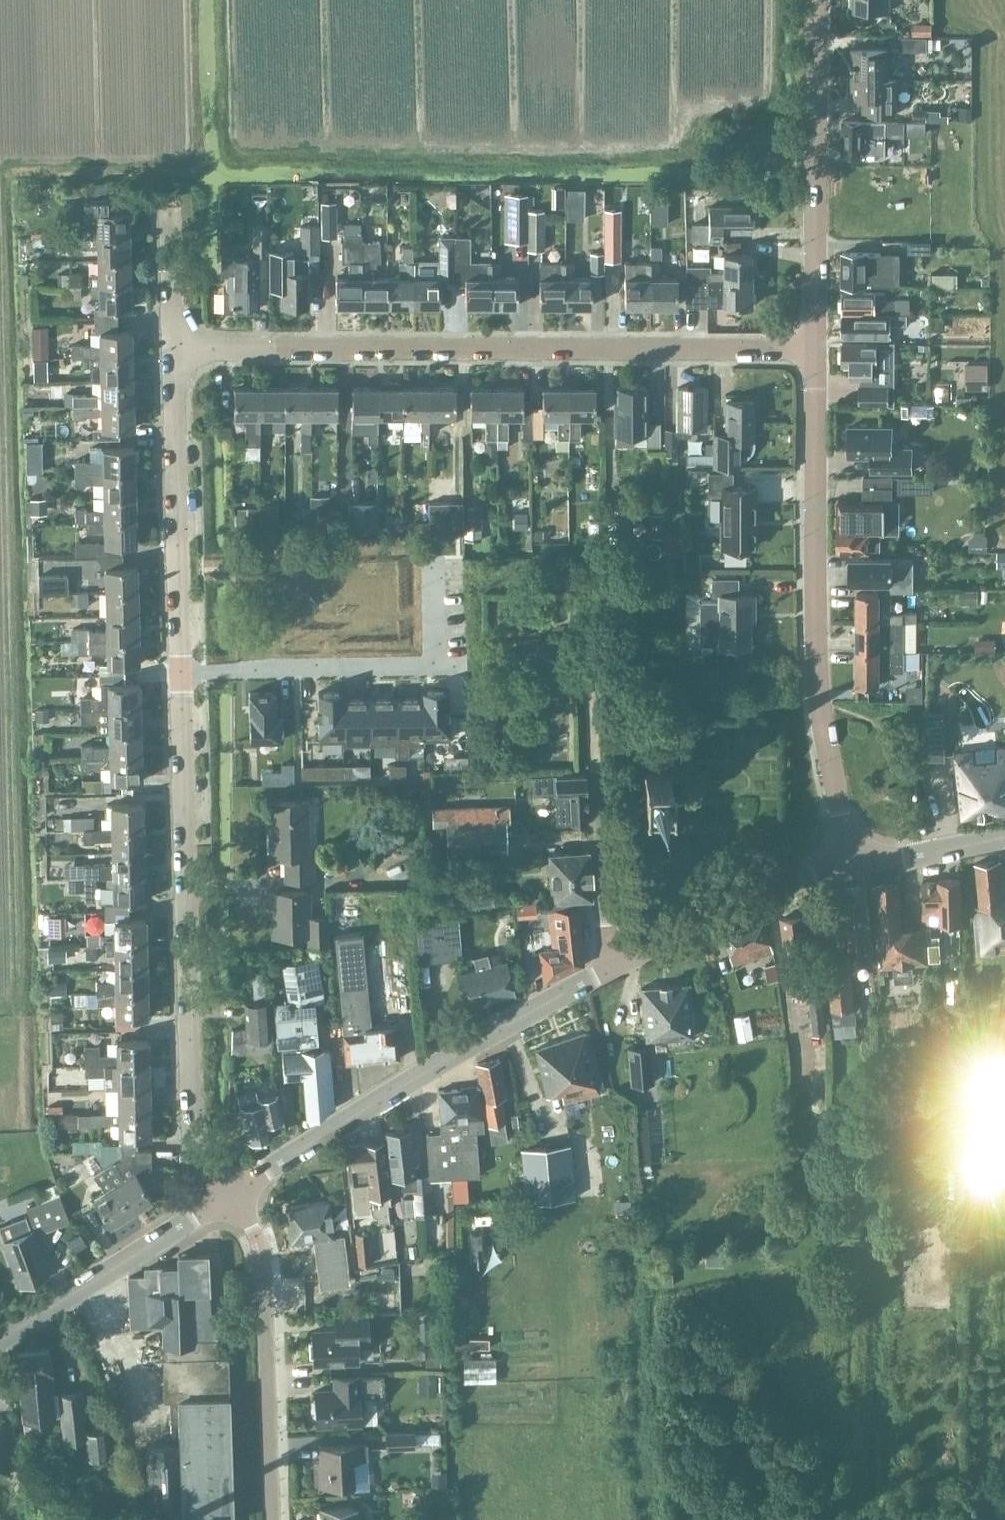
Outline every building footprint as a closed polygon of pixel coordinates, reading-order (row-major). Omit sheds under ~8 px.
[(856,13),(889,13),(889,0),(853,0),(853,8),(856,10),(856,13)] [(927,49),(927,37),(904,37),(904,49),(927,49)] [(889,49),(853,49),(853,80),(889,80),(889,49)] [(889,80),(853,80),(853,99),(864,99),(864,115),(898,115),(898,80),(889,80)] [(973,107),(960,107),(960,121),(973,121),(973,107)] [(927,109),(914,109),(914,118),(927,118),(927,109)] [(843,121),(842,153),(865,153),(885,153),(885,137),(885,122),(866,121),(843,121)] [(885,122),(885,137),(906,137),(906,122),(885,122)] [(726,145),(735,145),(735,137),(726,136),(726,145)] [(584,189),(568,189),(568,219),(584,219),(584,189)] [(510,240),(527,240),(527,194),(510,194),(510,240)] [(669,196),(654,196),(654,222),(669,222),(669,196)] [(80,224),(70,224),(70,236),(85,236),(130,235),(129,210),(115,211),(115,198),(84,199),(85,226),(80,226),(80,224)] [(322,202),(323,236),(337,236),(337,202),(322,202)] [(693,240),(722,240),(722,230),(752,230),(752,205),(709,205),(708,221),(693,221),(693,240)] [(528,249),(544,249),(544,209),(529,209),(528,249)] [(605,260),(621,260),(621,210),(605,210),(605,260)] [(254,252),(268,252),(269,225),(255,225),(254,252)] [(301,225),(301,251),(319,251),(318,225),(301,225)] [(1004,238),(1004,226),(987,226),(987,238),(1004,238)] [(337,275),(337,304),(341,304),(341,307),(343,310),(350,310),(353,308),(353,304),(362,304),(362,240),(362,233),(345,233),(345,241),(342,241),(342,262),(349,262),(349,275),(337,275)] [(85,236),(70,236),(70,250),(81,250),(81,248),(99,247),(99,260),(130,259),(130,235),(85,236)] [(413,260),(413,304),(439,304),(439,284),(456,285),(456,236),(438,236),(439,260),(413,260)] [(471,237),(456,236),(456,285),(466,285),(466,307),(492,307),(493,263),(493,261),(471,260),(471,237)] [(362,304),(373,304),(373,308),(376,310),(383,310),(385,308),(385,304),(388,304),(388,275),(377,275),(377,262),(380,262),(380,240),(362,240),(362,304)] [(413,260),(413,241),(403,241),(403,261),(404,261),(404,275),(388,275),(388,304),(413,304),(413,260)] [(741,241),(727,241),(727,249),(741,249),(741,241)] [(931,242),(909,242),(909,253),(931,253),(931,242)] [(960,258),(982,257),(982,249),(959,250),(960,258)] [(294,250),(270,250),(270,289),(282,289),(282,306),(309,306),(309,271),(309,258),(294,258),(294,250)] [(592,251),(592,272),(603,272),(603,251),(592,251)] [(710,266),(687,266),(687,279),(752,279),(751,252),(723,253),(723,271),(710,271),(710,266)] [(843,284),(898,284),(898,252),(843,252),(843,284)] [(260,259),(236,258),(236,256),(222,256),(222,276),(229,276),(229,293),(225,293),(225,313),(254,313),(254,307),(260,307),(260,259)] [(99,273),(90,273),(90,285),(92,285),(131,284),(130,259),(99,260),(99,273)] [(566,304),(566,262),(540,261),(540,304),(566,304)] [(625,305),(651,304),(651,261),(625,261),(625,305)] [(651,304),(678,304),(677,276),(660,276),(660,261),(651,261),(651,304)] [(566,304),(592,305),(592,275),(574,275),(574,262),(566,262),(566,304)] [(492,307),(519,308),(519,279),(500,279),(500,264),(493,263),(492,307)] [(81,270),(70,271),(70,284),(81,284),(81,270)] [(959,274),(932,273),(932,286),(959,287),(959,274)] [(752,279),(687,279),(687,305),(752,305),(752,279)] [(81,284),(70,284),(71,297),(82,296),(81,284)] [(131,284),(92,285),(92,296),(100,296),(100,308),(100,309),(118,309),(131,308),(131,284)] [(843,292),(844,314),(908,313),(910,313),(910,299),(884,299),(884,292),(843,292)] [(908,313),(844,314),(844,335),(876,335),(892,335),(892,323),(908,323),(908,313)] [(83,344),(72,344),(73,357),(83,357),(132,355),(132,331),(118,331),(101,332),(101,345),(83,346),(83,344)] [(851,377),(874,377),(874,366),(877,366),(877,342),(844,342),(843,364),(852,364),(851,377)] [(132,355),(83,357),(83,366),(91,366),(91,381),(102,380),(133,380),(132,355)] [(47,360),(34,360),(34,373),(48,373),(47,360)] [(988,364),(967,364),(967,388),(988,388),(988,364)] [(74,395),(74,405),(134,404),(133,392),(137,392),(137,381),(133,381),(133,380),(102,380),(102,395),(74,395)] [(389,388),(379,388),(379,431),(387,431),(387,417),(405,417),(405,388),(402,388),(402,384),(399,382),(392,382),(389,384),(389,388)] [(861,403),(888,403),(888,385),(862,384),(861,403)] [(569,437),(569,386),(542,386),(543,415),(563,415),(563,419),(557,419),(557,437),(569,437)] [(595,386),(569,386),(569,437),(570,437),(580,437),(580,419),(575,419),(575,416),(595,416),(595,386)] [(261,388),(261,431),(269,431),(269,416),(287,416),(287,387),(261,388)] [(313,431),(313,387),(287,387),(287,416),(305,416),(305,431),(313,431)] [(339,387),(313,387),(313,431),(321,431),(321,416),(339,416),(339,387)] [(498,439),(509,439),(509,422),(504,422),(504,416),(524,416),(524,387),(498,388),(498,439)] [(648,446),(662,446),(662,422),(648,423),(648,387),(618,388),(618,414),(615,414),(616,435),(648,434),(648,446)] [(679,428),(666,428),(666,455),(679,455),(679,437),(692,437),(692,429),(706,429),(706,387),(679,387),(679,428)] [(235,417),(247,417),(248,446),(262,446),(261,431),(261,388),(235,388),(235,417)] [(379,388),(353,388),(353,434),(369,434),(369,443),(379,443),(379,431),(379,388)] [(405,417),(423,417),(423,431),(431,431),(430,388),(405,388),(405,417)] [(456,416),(456,388),(430,388),(431,431),(438,431),(438,416),(456,416)] [(498,388),(472,388),(472,416),(493,416),(493,422),(487,422),(488,439),(498,439),(498,388)] [(740,458),(744,458),(747,456),(752,451),(754,447),(754,444),(754,400),(726,400),(726,432),(714,432),(714,465),(740,465),(740,458)] [(134,404),(74,405),(74,415),(74,418),(85,417),(85,415),(103,414),(103,428),(103,429),(121,429),(134,428),(134,404)] [(525,435),(536,435),(535,405),(525,405),(525,435)] [(918,417),(918,406),(898,405),(898,416),(918,417)] [(37,421),(26,421),(26,437),(38,437),(37,421)] [(849,456),(873,456),(872,471),(912,471),(912,447),(892,447),(892,426),(849,426),(849,456)] [(430,431),(421,431),(421,450),(430,450),(430,431)] [(86,460),(75,460),(75,473),(135,471),(135,447),(103,448),(104,461),(86,462),(86,460)] [(135,471),(75,473),(76,485),(86,485),(86,483),(104,483),(104,496),(136,496),(135,471)] [(710,491),(724,491),(724,548),(755,547),(754,487),(732,487),(732,473),(710,473),(710,491)] [(934,477),(900,477),(900,492),(934,492),(934,477)] [(544,512),(555,513),(556,492),(545,492),(544,512)] [(87,508),(76,509),(76,521),(89,521),(136,520),(136,496),(104,496),(105,510),(87,510),(87,508)] [(330,496),(311,496),(312,530),(330,529),(330,496)] [(451,502),(429,502),(430,534),(463,534),(463,501),(451,502)] [(350,530),(379,531),(379,502),(350,502),(350,530)] [(841,532),(837,532),(838,550),(882,550),(882,533),(886,533),(886,502),(839,502),(839,524),(841,524),(841,532)] [(260,505),(260,538),(278,537),(278,505),(260,505)] [(483,505),(465,505),(465,540),(483,540),(483,505)] [(136,520),(89,521),(89,531),(105,531),(105,542),(106,545),(123,545),(137,545),(136,520)] [(988,541),(988,559),(1004,558),(1004,541),(988,541)] [(100,542),(76,543),(77,555),(100,555),(100,542)] [(888,590),(893,590),(893,589),(914,589),(914,557),(850,557),(850,581),(891,581),(891,589),(888,590)] [(124,567),(106,567),(107,592),(138,591),(137,567),(124,567)] [(389,609),(388,569),(353,569),(354,609),(389,609)] [(68,575),(40,576),(40,593),(68,592),(68,575)] [(702,602),(700,602),(700,647),(702,647),(702,649),(712,649),(712,646),(720,646),(720,649),(750,648),(750,611),(754,611),(754,595),(738,595),(738,579),(713,579),(713,596),(720,596),(720,601),(702,602)] [(858,592),(858,622),(904,622),(918,622),(918,612),(893,612),(893,590),(888,590),(880,592),(858,592)] [(88,591),(79,591),(79,605),(89,605),(88,591)] [(138,591),(107,592),(107,616),(139,616),(138,591)] [(407,648),(406,613),(324,616),(323,593),(287,595),(289,636),(356,634),(356,650),(407,648)] [(90,628),(72,629),(72,641),(79,641),(139,640),(139,616),(107,616),(108,630),(90,630),(90,628)] [(904,650),(904,622),(858,622),(858,650),(904,650)] [(968,638),(968,648),(989,649),(990,638),(968,638)] [(139,640),(79,641),(79,654),(90,654),(90,652),(108,651),(109,665),(100,665),(101,674),(125,674),(125,665),(140,665),(139,640)] [(905,671),(904,650),(858,650),(858,685),(881,685),(881,671),(905,671)] [(91,696),(81,696),(81,709),(141,708),(140,683),(125,683),(125,674),(101,674),(101,697),(91,697),(91,696)] [(448,689),(423,689),(423,697),(424,697),(424,739),(425,739),(449,739),(448,689)] [(275,691),(250,692),(250,740),(283,739),(282,715),(288,715),(288,703),(275,703),(275,691)] [(344,691),(319,691),(320,741),(343,740),(344,740),(343,698),(344,698),(344,691)] [(397,697),(370,698),(371,744),(398,744),(397,697)] [(423,697),(397,697),(398,744),(398,756),(410,756),(410,744),(425,743),(425,739),(424,739),(424,697),(423,697)] [(344,698),(343,698),(344,740),(343,740),(343,745),(371,744),(370,698),(344,698)] [(141,708),(81,709),(82,722),(98,721),(98,733),(111,732),(141,732),(141,708)] [(945,710),(928,710),(925,710),(925,758),(945,758),(945,710)] [(93,744),(82,744),(82,757),(142,756),(141,732),(111,732),(111,746),(93,746),(93,744)] [(955,750),(962,815),(962,817),(964,817),(979,815),(980,816),(982,816),(982,815),(992,813),(992,815),(994,815),(994,813),(1004,812),(1004,745),(997,746),(998,756),(977,758),(976,748),(955,750)] [(468,755),(460,756),(460,768),(469,768),(468,755)] [(142,756),(82,757),(83,770),(93,770),(93,768),(111,767),(112,780),(112,781),(121,781),(129,781),(143,781),(142,756)] [(294,763),(282,764),(282,770),(282,784),(295,784),(294,763)] [(398,764),(390,764),(390,776),(398,776),(398,764)] [(406,764),(398,764),(398,776),(406,776),(406,764)] [(344,765),(328,765),(328,777),(345,777),(344,765)] [(353,765),(344,765),(345,777),(353,777),(353,765)] [(645,770),(644,796),(671,797),(672,770),(645,770)] [(586,776),(534,777),(534,794),(557,793),(558,824),(588,824),(586,776)] [(143,802),(111,803),(111,827),(143,826),(143,802)] [(288,882),(301,881),(314,881),(314,855),(309,855),(308,802),(273,803),(274,858),(287,858),(288,882)] [(449,825),(450,851),(507,849),(506,820),(512,820),(511,807),(435,809),(436,826),(449,825)] [(113,829),(84,829),(85,842),(94,842),(94,840),(113,839),(113,853),(144,852),(144,828),(113,829)] [(84,829),(68,829),(68,842),(85,842),(84,829)] [(113,864),(85,865),(85,877),(97,877),(107,877),(145,876),(144,852),(113,853),(113,864)] [(578,901),(594,900),(590,853),(550,856),(554,903),(578,901)] [(979,955),(1004,953),(1004,896),(1001,861),(976,865),(979,906),(976,906),(979,955)] [(114,902),(106,902),(106,910),(106,911),(130,910),(130,901),(145,901),(145,897),(148,897),(150,894),(150,887),(148,885),(145,885),(145,876),(107,877),(107,886),(114,886),(114,902)] [(940,882),(924,882),(925,923),(941,923),(941,924),(962,923),(961,879),(940,880),(940,882)] [(929,964),(925,927),(903,929),(899,884),(872,887),(880,963),(880,969),(929,964)] [(868,885),(844,889),(850,951),(863,949),(865,965),(875,964),(874,948),(868,885)] [(309,947),(319,946),(328,946),(327,917),(309,918),(308,892),(274,893),(275,937),(309,937),(309,947)] [(578,901),(553,904),(554,912),(550,912),(554,950),(542,952),(545,983),(586,965),(578,901)] [(115,934),(102,935),(102,945),(107,945),(147,944),(146,919),(130,919),(130,910),(106,911),(106,919),(115,919),(115,934)] [(458,912),(417,916),(421,960),(462,956),(458,912)] [(783,919),(791,979),(814,976),(806,916),(783,919)] [(725,933),(734,965),(774,953),(765,922),(725,933)] [(96,943),(96,931),(80,931),(79,943),(96,943)] [(398,1026),(371,1029),(362,933),(335,936),(347,1064),(401,1059),(398,1026)] [(147,944),(107,945),(107,953),(116,953),(116,968),(147,968),(147,944)] [(827,956),(836,1035),(857,1034),(849,954),(827,956)] [(305,960),(286,963),(291,1000),(325,996),(319,959),(306,961),(305,960)] [(459,974),(468,1007),(515,994),(506,962),(459,974)] [(766,966),(769,982),(779,981),(776,965),(766,966)] [(116,982),(97,982),(97,993),(148,992),(148,980),(151,980),(151,969),(147,969),(147,968),(116,968),(116,982)] [(809,982),(814,1035),(826,1033),(820,981),(809,982)] [(642,989),(646,1041),(695,1037),(690,985),(642,989)] [(946,1017),(959,1018),(960,987),(947,987),(946,1017)] [(97,993),(88,993),(88,1006),(99,1006),(99,1004),(117,1004),(117,1017),(135,1017),(148,1017),(148,992),(97,993)] [(248,1041),(272,1040),(269,1000),(245,1001),(248,1041)] [(316,1002),(275,1004),(278,1048),(319,1046),(316,1002)] [(730,1014),(733,1040),(753,1038),(749,1012),(730,1014)] [(232,1030),(232,1053),(244,1053),(242,1029),(232,1030)] [(536,1050),(548,1098),(562,1094),(564,1102),(603,1092),(588,1031),(536,1050)] [(100,1045),(85,1046),(86,1065),(119,1065),(149,1064),(149,1052),(153,1052),(153,1041),(149,1041),(149,1039),(118,1040),(118,1055),(100,1055),(100,1045)] [(629,1047),(632,1084),(655,1082),(652,1046),(629,1047)] [(285,1053),(287,1079),(305,1078),(308,1119),(335,1109),(331,1050),(285,1053)] [(500,1099),(507,1097),(500,1060),(478,1064),(490,1126),(505,1123),(500,1099)] [(1004,1181),(1004,1061),(973,1060),(972,1181),(1004,1181)] [(119,1065),(86,1065),(86,1076),(106,1076),(106,1089),(119,1089),(150,1088),(150,1086),(154,1086),(153,1075),(150,1075),(149,1064),(119,1065)] [(947,1105),(964,1105),(965,1080),(947,1080),(947,1105)] [(431,1179),(480,1175),(478,1155),(479,1155),(477,1132),(484,1131),(484,1129),(480,1086),(439,1090),(441,1120),(440,1120),(441,1131),(427,1132),(429,1172),(430,1179),(431,1179)] [(150,1088),(119,1089),(120,1113),(150,1112),(150,1088)] [(240,1094),(242,1107),(248,1140),(273,1135),(270,1122),(284,1119),(280,1095),(259,1099),(260,1103),(259,1104),(257,1091),(240,1094)] [(48,1128),(72,1127),(72,1109),(48,1110),(48,1128)] [(91,1114),(79,1114),(79,1126),(101,1126),(101,1124),(120,1124),(120,1138),(121,1138),(138,1137),(151,1137),(150,1112),(120,1113),(107,1113),(91,1114)] [(413,1188),(416,1188),(414,1174),(417,1174),(415,1163),(420,1162),(418,1147),(412,1147),(410,1128),(387,1131),(392,1177),(401,1176),(402,1189),(413,1188)] [(103,1139),(73,1140),(73,1153),(95,1152),(105,1168),(116,1161),(116,1162),(122,1158),(121,1144),(103,1144),(103,1139)] [(391,1205),(392,1205),(385,1143),(346,1147),(353,1216),(372,1214),(376,1218),(377,1224),(393,1222),(391,1205)] [(522,1147),(527,1200),(574,1196),(570,1144),(522,1147)] [(105,1168),(104,1168),(132,1211),(153,1199),(138,1175),(142,1172),(152,1172),(152,1150),(138,1150),(135,1150),(122,1158),(116,1162),(116,1161),(105,1168)] [(104,1168),(94,1174),(100,1183),(101,1183),(106,1191),(94,1198),(111,1224),(132,1211),(104,1168)] [(417,1174),(414,1174),(416,1188),(413,1188),(415,1216),(433,1214),(431,1179),(430,1179),(429,1172),(417,1174)] [(60,1195),(27,1207),(37,1235),(70,1222),(60,1195)] [(320,1275),(352,1271),(347,1233),(334,1235),(330,1202),(287,1207),(292,1243),(316,1240),(320,1275)] [(21,1285),(48,1275),(33,1231),(5,1241),(21,1285)] [(355,1232),(359,1264),(373,1262),(370,1231),(355,1232)] [(84,1243),(79,1235),(69,1241),(74,1249),(84,1243)] [(130,1276),(130,1278),(132,1325),(163,1324),(165,1400),(174,1400),(175,1415),(171,1415),(172,1445),(147,1445),(149,1500),(182,1499),(183,1519),(232,1519),(228,1356),(217,1357),(216,1315),(210,1316),(208,1253),(184,1254),(179,1254),(178,1254),(178,1257),(179,1266),(162,1267),(158,1267),(145,1267),(145,1276),(130,1276)] [(337,1330),(312,1331),(314,1362),(358,1360),(357,1339),(368,1338),(367,1314),(337,1316),(337,1330)] [(489,1339),(480,1339),(480,1347),(489,1347),(489,1339)] [(23,1429),(41,1428),(40,1417),(59,1415),(61,1440),(85,1438),(86,1457),(107,1455),(105,1430),(84,1431),(80,1390),(50,1393),(48,1370),(50,1370),(48,1347),(16,1350),(23,1429)] [(312,1403),(312,1407),(313,1411),(314,1414),(317,1415),(317,1424),(361,1422),(360,1395),(385,1393),(384,1372),(366,1373),(360,1373),(360,1374),(335,1375),(336,1390),(315,1391),(316,1399),(314,1400),(312,1403)] [(415,1447),(414,1432),(387,1433),(387,1448),(415,1447)] [(368,1460),(367,1445),(321,1447),(321,1462),(319,1462),(319,1470),(315,1471),(315,1485),(320,1484),(320,1486),(354,1484),(353,1461),(368,1460)] [(357,1508),(322,1510),(323,1519),(358,1519),(357,1508)]
